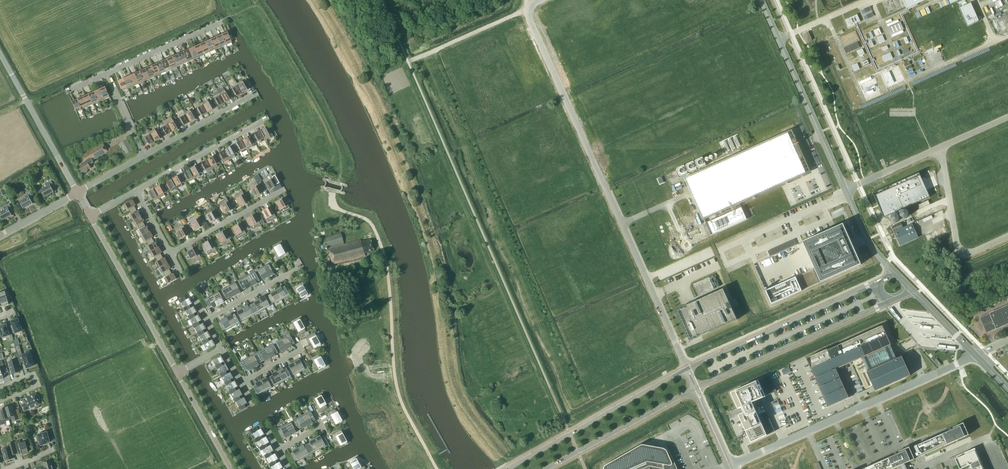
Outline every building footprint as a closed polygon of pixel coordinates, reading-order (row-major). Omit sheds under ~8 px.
[(906,6),(907,9),(914,6),(915,5),(927,0),(903,0),(906,6)] [(979,21),(971,3),(959,8),(968,26),(979,21)] [(870,7),(861,11),(865,20),(874,17),(870,7)] [(857,14),(845,20),(849,27),(861,21),(857,14)] [(901,22),(888,28),(891,34),(904,29),(901,22)] [(879,28),(874,30),(876,36),(882,34),(879,28)] [(228,32),(222,35),(227,45),(232,42),(228,32)] [(222,35),(217,37),(221,47),(227,45),(222,35)] [(217,37),(211,40),(216,50),(221,47),(217,37)] [(211,40),(206,42),(210,52),(216,50),(211,40)] [(206,42),(200,44),(205,55),(210,52),(206,42)] [(858,42),(844,48),(847,54),(860,47),(858,42)] [(200,44),(195,47),(199,57),(205,55),(200,44)] [(195,47),(189,49),(194,59),(199,57),(195,47)] [(189,49),(184,52),(188,62),(194,59),(189,49)] [(184,52),(178,54),(183,64),(188,62),(184,52)] [(890,53),(882,56),(885,62),(893,58),(890,53)] [(178,54),(173,57),(177,67),(183,64),(178,54)] [(173,57),(167,59),(172,69),(177,67),(173,57)] [(167,59),(162,62),(166,72),(172,69),(167,59)] [(162,62),(156,64),(161,74),(166,72),(162,62)] [(156,64),(151,67),(155,77),(161,74),(156,64)] [(151,67),(145,69),(150,79),(155,77),(151,67)] [(145,69),(140,71),(144,82),(150,79),(145,69)] [(859,78),(865,75),(862,70),(857,72),(859,78)] [(140,71),(134,74),(139,84),(144,82),(140,71)] [(134,74),(129,76),(133,86),(139,84),(134,74)] [(129,76),(123,79),(128,89),(133,86),(129,76)] [(122,91),(128,89),(123,79),(118,81),(122,91)] [(249,88),(250,87),(246,81),(243,82),(242,80),(238,83),(237,81),(235,81),(242,93),(246,91),(246,90),(246,91),(246,89),(249,87),(249,88)] [(234,96),(236,95),(237,94),(238,95),(238,96),(242,93),(235,81),(230,84),(232,88),(230,90),(233,96),(234,96)] [(105,87),(100,89),(104,99),(110,97),(105,87)] [(232,97),(228,91),(226,92),(223,87),(218,91),(219,93),(225,103),(229,100),(228,99),(232,97)] [(100,89),(94,92),(99,102),(104,99),(100,89)] [(94,92),(89,94),(93,104),(99,102),(94,92)] [(220,105),(225,103),(219,93),(214,96),(215,98),(212,100),(216,106),(220,104),(220,105)] [(89,94),(83,97),(88,107),(93,104),(89,94)] [(83,97),(78,99),(82,109),(88,107),(83,97)] [(77,112),(82,109),(78,99),(72,102),(77,112)] [(207,100),(202,103),(207,113),(212,110),(211,110),(211,109),(214,107),(215,107),(211,100),(208,102),(207,100)] [(203,115),(207,113),(202,103),(196,106),(197,108),(195,109),(198,116),(199,116),(199,115),(202,113),(203,115)] [(190,109),(184,112),(190,122),(194,120),(193,118),(197,116),(197,117),(197,116),(194,110),(191,111),(190,109)] [(185,125),(190,122),(184,112),(179,115),(180,118),(177,119),(181,125),(185,123),(185,124),(185,125)] [(166,120),(167,122),(172,132),(177,129),(176,129),(176,128),(179,126),(180,126),(176,120),(173,121),(171,117),(166,120)] [(168,134),(172,132),(167,122),(165,123),(161,125),(163,127),(160,129),(163,135),(164,135),(167,133),(168,134)] [(264,128),(260,130),(265,140),(271,137),(271,138),(274,136),(269,127),(268,127),(265,129),(264,128)] [(151,131),(149,132),(155,142),(159,139),(158,138),(162,136),(159,129),(156,131),(155,129),(151,131)] [(260,143),(265,140),(260,130),(255,133),(256,133),(256,134),(253,136),(252,136),(256,142),(259,141),(260,143)] [(150,144),(155,142),(149,132),(144,135),(145,137),(142,138),(146,145),(150,143),(150,144)] [(686,179),(711,235),(747,219),(739,203),(806,173),(788,133),(686,179)] [(246,138),(242,140),(247,150),(254,146),(254,143),(251,137),(247,139),(246,138),(247,138),(246,138)] [(133,151),(127,139),(120,143),(125,155),(133,151)] [(242,153),(247,150),(242,140),(238,142),(238,143),(239,144),(235,146),(238,152),(241,151),(242,153)] [(92,164),(91,161),(110,151),(109,149),(107,150),(103,144),(83,155),(86,161),(79,165),(83,172),(90,168),(89,166),(92,164)] [(109,149),(110,151),(112,154),(121,149),(118,144),(109,149)] [(229,147),(224,150),(230,159),(235,156),(234,154),(237,153),(233,147),(230,149),(229,148),(229,147)] [(224,163),(230,159),(224,150),(220,152),(221,153),(217,155),(221,162),(223,160),(224,163)] [(211,157),(207,159),(212,169),(218,166),(217,164),(219,163),(216,156),(215,156),(215,157),(212,158),(211,157)] [(697,160),(700,168),(707,165),(704,157),(697,160)] [(207,172),(212,169),(207,159),(203,162),(203,163),(200,165),(203,172),(206,170),(207,172)] [(691,172),(698,169),(694,161),(687,164),(691,172)] [(682,176),(689,173),(685,165),(678,168),(682,176)] [(194,167),(189,169),(195,179),(200,176),(199,174),(202,172),(198,166),(194,168),(194,167)] [(189,182),(195,179),(189,169),(185,172),(186,173),(182,175),(185,181),(188,180),(189,182)] [(919,172),(873,193),(884,218),(930,197),(926,186),(925,187),(923,183),(924,183),(919,172)] [(258,174),(254,177),(261,190),(265,188),(261,181),(262,181),(258,174)] [(273,186),(277,184),(280,183),(276,176),(273,177),(271,174),(263,179),(269,190),(274,188),(273,186)] [(176,177),(172,179),(177,189),(183,186),(181,184),(184,182),(180,176),(177,178),(176,177)] [(172,192),(177,189),(172,179),(167,181),(168,182),(168,183),(165,185),(164,185),(168,191),(170,190),(172,192)] [(46,187),(40,190),(44,197),(54,192),(52,188),(54,187),(51,181),(45,184),(46,187)] [(258,193),(262,191),(256,182),(248,186),(254,197),(259,195),(258,193)] [(158,186),(154,189),(159,198),(165,195),(164,193),(166,192),(163,186),(159,188),(158,187),(159,187),(158,186)] [(154,201),(159,198),(154,189),(150,191),(151,192),(147,194),(150,201),(153,199),(154,201)] [(244,203),(247,201),(242,191),(234,195),(240,206),(244,204),(244,203)] [(25,198),(19,202),(23,209),(33,203),(31,200),(33,198),(30,193),(24,196),(25,198)] [(228,210),(232,208),(227,198),(218,203),(225,214),(229,211),(228,210)] [(282,213),(290,209),(285,199),(281,201),(280,200),(276,202),(282,213)] [(128,209),(130,212),(136,208),(134,205),(135,204),(133,200),(123,205),(126,210),(128,209)] [(0,212),(0,217),(2,220),(12,215),(10,211),(12,210),(9,204),(3,208),(4,210),(0,212)] [(214,219),(218,217),(212,207),(204,212),(210,223),(215,220),(214,219)] [(138,212),(136,208),(130,212),(131,214),(129,215),(132,221),(141,216),(139,211),(138,212)] [(268,222),(276,218),(271,208),(267,210),(267,209),(262,211),(268,222)] [(198,226),(202,224),(201,221),(197,215),(189,219),(195,230),(199,228),(198,226)] [(253,230),(261,225),(256,215),(252,217),(251,216),(247,219),(253,230)] [(144,220),(141,216),(132,221),(135,226),(137,225),(138,228),(144,224),(142,221),(144,220)] [(901,222),(892,227),(900,246),(919,237),(912,223),(903,227),(901,222)] [(146,228),(144,224),(138,228),(140,230),(138,231),(141,236),(150,231),(148,227),(146,228)] [(184,236),(188,234),(182,224),(174,228),(180,239),(185,237),(184,236)] [(238,239),(247,234),(241,224),(237,226),(237,225),(232,228),(238,239)] [(803,242),(821,282),(861,264),(844,224),(803,242)] [(152,236),(150,231),(141,236),(144,242),(146,241),(147,243),(153,240),(151,236),(152,236)] [(217,235),(223,246),(231,242),(226,232),(222,234),(221,233),(217,235)] [(365,253),(366,253),(374,250),(371,239),(364,241),(361,241),(360,239),(344,244),(341,233),(325,238),(332,264),(366,256),(365,253)] [(794,239),(768,251),(770,257),(797,245),(794,239)] [(155,243),(153,240),(147,243),(148,246),(146,247),(149,252),(159,247),(156,243),(155,243)] [(209,255),(217,251),(211,241),(208,243),(207,242),(202,244),(209,255)] [(278,261),(290,255),(288,252),(284,254),(279,244),(277,245),(277,246),(272,248),(275,253),(274,254),(278,261)] [(161,251),(159,247),(149,252),(152,258),(154,257),(156,259),(162,256),(160,252),(161,251)] [(193,263),(201,258),(196,248),(192,250),(192,249),(187,252),(193,263)] [(164,259),(162,256),(156,259),(157,261),(155,262),(158,268),(168,263),(165,258),(164,259)] [(170,267),(168,263),(158,268),(161,273),(163,272),(165,275),(171,272),(168,268),(170,267)] [(272,263),(263,268),(269,277),(274,274),(273,273),(276,271),(276,270),(275,268),(272,263)] [(263,280),(269,277),(263,268),(259,270),(257,267),(253,270),(255,272),(260,280),(262,279),(263,280)] [(172,275),(171,272),(165,275),(166,277),(164,278),(167,284),(176,279),(174,274),(172,275)] [(255,272),(247,277),(252,286),(258,283),(257,282),(260,280),(255,272)] [(247,277),(238,281),(243,290),(246,288),(247,289),(252,286),(247,277)] [(796,277),(768,289),(767,288),(765,289),(772,304),(802,291),(796,277)] [(238,281),(230,286),(235,296),(241,292),(240,291),(243,290),(238,281)] [(306,284),(304,281),(295,286),(292,287),(296,294),(298,294),(300,299),(305,296),(305,297),(308,296),(302,286),(306,284)] [(230,299),(235,296),(230,286),(222,291),(226,299),(229,297),(230,299)] [(281,286),(275,289),(281,299),(289,294),(285,286),(282,288),(281,286)] [(271,294),(268,295),(272,304),(274,302),(276,302),(281,299),(275,289),(270,292),(271,294)] [(701,334),(701,335),(737,319),(724,289),(685,307),(685,308),(679,311),(684,322),(691,339),(695,337),(701,334)] [(1,306),(1,307),(1,306),(2,306),(9,304),(8,301),(7,296),(6,296),(5,291),(0,292),(0,304),(1,306)] [(224,300),(226,299),(222,291),(213,295),(219,305),(224,302),(224,300)] [(213,308),(219,305),(213,295),(205,300),(210,308),(213,306),(213,308)] [(264,296),(259,299),(264,308),(272,304),(268,295),(265,297),(264,296)] [(184,297),(178,300),(180,303),(183,308),(189,305),(192,304),(190,300),(189,301),(188,299),(186,300),(184,297)] [(259,311),(264,308),(259,299),(253,302),(254,303),(251,304),(256,313),(257,315),(261,313),(259,311)] [(248,305),(242,308),(247,317),(256,313),(251,304),(248,306),(248,305)] [(189,305),(183,308),(185,312),(188,316),(194,313),(197,312),(195,309),(194,309),(193,307),(191,308),(189,305)] [(1007,323),(1007,305),(980,318),(987,333),(1007,323)] [(239,322),(247,317),(242,308),(237,311),(237,312),(235,314),(239,322)] [(194,313),(188,316),(187,317),(189,320),(190,320),(192,325),(198,322),(201,320),(200,317),(199,318),(197,315),(195,316),(194,313)] [(231,314),(226,317),(231,326),(239,322),(235,314),(232,315),(231,314)] [(222,331),(231,326),(226,317),(220,320),(221,321),(218,323),(222,331)] [(11,321),(13,325),(11,326),(13,333),(22,330),(18,319),(11,321)] [(297,321),(292,323),(295,328),(294,329),(298,336),(306,331),(299,319),(297,320),(297,321)] [(198,322),(192,325),(194,328),(197,333),(203,330),(206,328),(204,325),(203,326),(202,324),(200,325),(198,322)] [(13,338),(11,332),(8,332),(6,324),(0,326),(0,330),(2,337),(9,335),(10,339),(13,338)] [(827,349),(807,358),(829,406),(849,397),(836,369),(862,358),(868,371),(867,372),(873,386),(875,391),(876,391),(906,377),(911,375),(902,356),(897,358),(896,359),(894,353),(895,353),(894,350),(893,351),(890,345),(891,345),(885,330),(883,325),(828,350),(827,349)] [(203,330),(197,333),(198,337),(199,336),(202,341),(207,338),(208,338),(210,337),(211,337),(209,334),(208,334),(206,332),(205,333),(203,330)] [(318,347),(320,346),(315,336),(316,335),(315,332),(310,335),(307,336),(305,337),(309,345),(310,344),(313,349),(314,348),(317,347),(318,346),(318,347)] [(290,335),(282,340),(287,349),(293,346),(292,345),(295,343),(290,335)] [(207,338),(202,341),(201,342),(203,345),(206,350),(215,345),(213,342),(212,343),(210,337),(208,338),(207,338)] [(282,340),(273,344),(278,353),(281,351),(282,352),(287,349),(282,340)] [(273,344),(265,349),(270,359),(276,356),(275,354),(278,353),(273,344)] [(270,359),(265,349),(257,354),(261,362),(264,360),(265,362),(270,359)] [(22,354),(19,355),(21,362),(24,361),(27,368),(35,365),(30,352),(22,355),(22,354)] [(259,363),(261,362),(257,354),(248,358),(254,368),(259,365),(259,363)] [(323,368),(325,367),(318,354),(310,359),(314,366),(315,365),(318,370),(323,367),(323,368)] [(20,371),(17,363),(20,362),(19,356),(16,357),(16,359),(9,361),(12,374),(20,371)] [(217,369),(223,366),(221,363),(223,362),(222,359),(223,359),(221,356),(212,361),(215,366),(217,369)] [(248,371),(254,368),(248,358),(240,363),(245,371),(248,370),(248,371)] [(299,359),(294,362),(299,371),(308,366),(303,358),(300,360),(299,359)] [(289,366),(286,368),(291,376),(299,371),(294,362),(288,365),(289,366)] [(226,368),(227,367),(226,364),(223,366),(217,369),(220,374),(219,374),(221,378),(222,377),(227,374),(226,371),(228,370),(226,368)] [(277,371),(282,380),(291,376),(286,368),(283,369),(283,368),(277,371)] [(274,385),(282,380),(277,371),(272,374),(272,375),(270,377),(274,385)] [(231,376),(232,375),(230,372),(227,374),(222,377),(224,382),(224,383),(226,386),(232,383),(232,382),(230,380),(232,378),(231,376)] [(757,381),(731,393),(737,406),(738,409),(742,407),(744,412),(739,415),(739,416),(740,416),(750,438),(749,438),(751,442),(766,436),(765,435),(775,431),(768,414),(760,418),(758,415),(766,411),(765,409),(757,412),(752,402),(777,391),(770,376),(757,381)] [(267,378),(266,377),(261,380),(266,390),(274,385),(270,377),(267,378)] [(266,390),(261,380),(255,383),(256,384),(253,386),(257,394),(266,390)] [(236,384),(237,384),(235,381),(232,382),(232,383),(226,386),(229,391),(228,391),(230,394),(231,394),(237,391),(236,391),(235,388),(237,387),(236,384)] [(235,403),(235,402),(241,399),(243,398),(240,393),(241,392),(239,389),(236,391),(237,391),(231,394),(234,399),(233,399),(235,403)] [(39,399),(39,398),(38,395),(37,395),(36,395),(36,394),(23,400),(25,403),(21,405),(24,411),(40,404),(38,399),(39,399)] [(315,405),(319,412),(327,408),(320,395),(318,396),(318,397),(314,399),(316,404),(315,405)] [(245,401),(246,400),(244,397),(243,398),(241,399),(235,402),(238,407),(238,408),(240,411),(246,408),(244,404),(246,403),(245,401)] [(19,411),(14,413),(12,406),(5,408),(9,420),(9,419),(12,419),(13,421),(21,418),(19,411)] [(5,408),(0,410),(0,412),(2,418),(0,418),(0,423),(1,425),(6,423),(6,421),(9,420),(9,419),(9,420),(5,408)] [(342,422),(335,409),(327,414),(331,421),(332,420),(335,425),(339,422),(340,423),(342,422)] [(311,412),(302,416),(308,426),(313,423),(312,422),(315,420),(311,412)] [(294,421),(299,429),(301,428),(302,429),(308,426),(302,416),(297,419),(295,416),(292,418),(294,421)] [(299,429),(294,421),(286,426),(291,435),(296,432),(296,431),(299,429)] [(953,427),(954,429),(951,430),(952,431),(950,432),(950,431),(941,435),(941,434),(923,442),(914,446),(916,451),(916,450),(919,457),(925,454),(969,435),(964,422),(953,427)] [(291,435),(286,426),(277,430),(282,439),(285,437),(286,438),(291,435)] [(687,438),(693,436),(690,426),(684,429),(687,438)] [(261,436),(264,434),(263,431),(261,431),(260,429),(258,430),(256,427),(250,430),(252,434),(253,434),(255,439),(261,435),(261,436)] [(343,433),(341,429),(332,435),(335,442),(337,441),(339,446),(344,443),(345,444),(347,443),(342,433),(343,433)] [(38,437),(37,437),(38,441),(39,441),(41,445),(47,444),(46,442),(50,441),(47,432),(37,435),(38,437)] [(266,444),(269,442),(267,439),(266,440),(265,437),(263,438),(261,436),(261,435),(255,439),(257,442),(260,447),(266,444)] [(320,435),(314,438),(320,448),(328,443),(324,435),(321,437),(320,435)] [(693,437),(688,439),(693,453),(699,451),(693,437)] [(311,452),(312,452),(320,448),(314,438),(309,441),(310,443),(307,444),(311,452)] [(20,440),(14,442),(17,449),(20,448),(21,454),(28,452),(25,442),(21,443),(20,440)] [(10,447),(2,449),(5,460),(13,458),(12,455),(16,454),(15,449),(13,443),(9,444),(10,447)] [(270,452),(274,451),(272,447),(271,448),(269,446),(267,447),(266,444),(260,447),(261,450),(262,450),(265,455),(270,452)] [(298,447),(303,457),(308,454),(309,457),(313,455),(312,452),(311,452),(307,444),(304,446),(303,444),(298,447)] [(603,468),(604,468),(677,468),(675,464),(669,452),(669,451),(668,451),(668,450),(667,450),(667,449),(666,449),(665,449),(662,448),(661,448),(649,446),(646,445),(642,445),(642,444),(641,444),(641,445),(640,445),(605,465),(604,466),(604,467),(603,468)] [(903,464),(905,463),(915,459),(909,446),(899,451),(900,453),(897,454),(897,455),(896,456),(895,455),(887,459),(863,468),(892,468),(900,465),(901,465),(903,468),(906,468),(903,464)] [(290,453),(295,462),(303,457),(298,447),(292,450),(293,452),(290,453)] [(982,463),(981,463),(980,462),(981,462),(975,448),(964,453),(965,454),(955,459),(960,468),(970,465),(970,466),(971,466),(971,467),(971,468),(972,468),(984,468),(982,463)] [(275,461),(278,459),(276,456),(275,456),(274,454),(272,455),(270,452),(265,455),(264,455),(266,459),(269,463),(275,460),(275,461)] [(364,466),(360,467),(355,458),(353,459),(353,460),(348,462),(351,467),(350,468),(351,468),(365,468),(366,468),(364,466)] [(283,467),(281,464),(280,465),(279,462),(277,463),(275,461),(275,460),(269,463),(269,464),(271,467),(272,468),(279,468),(280,468),(283,467)] [(40,468),(35,468),(53,468),(51,461),(43,463),(44,467),(41,468),(40,468)] [(814,463),(816,468),(822,468),(818,461),(814,463)]
